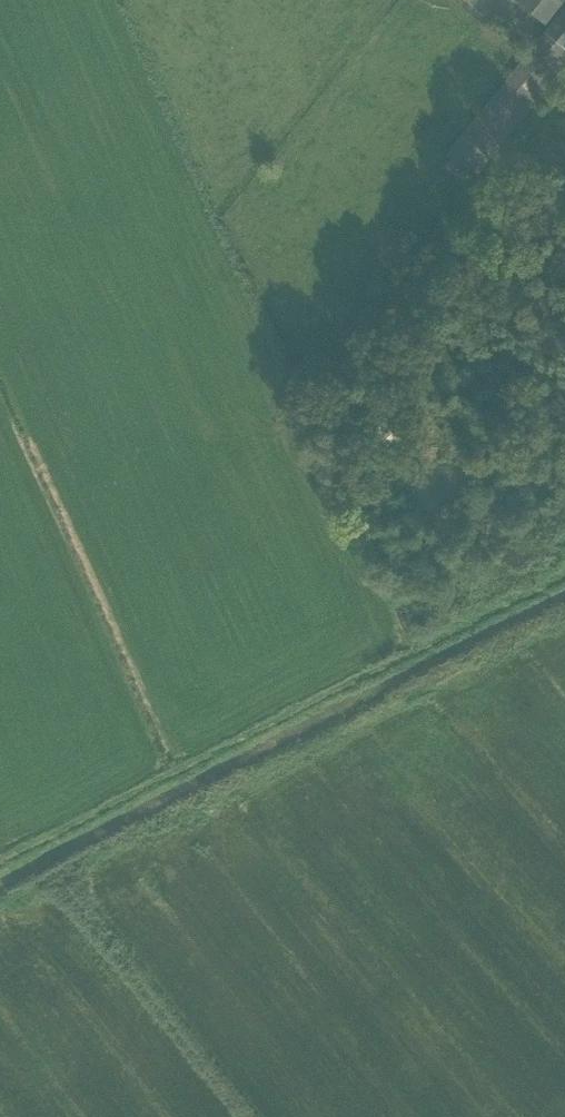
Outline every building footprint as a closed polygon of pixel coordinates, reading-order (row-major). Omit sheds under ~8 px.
[(446,154),(449,156),(473,176),(564,64),(564,0),(553,0),(564,9),(549,27),(525,57),(446,154)]
